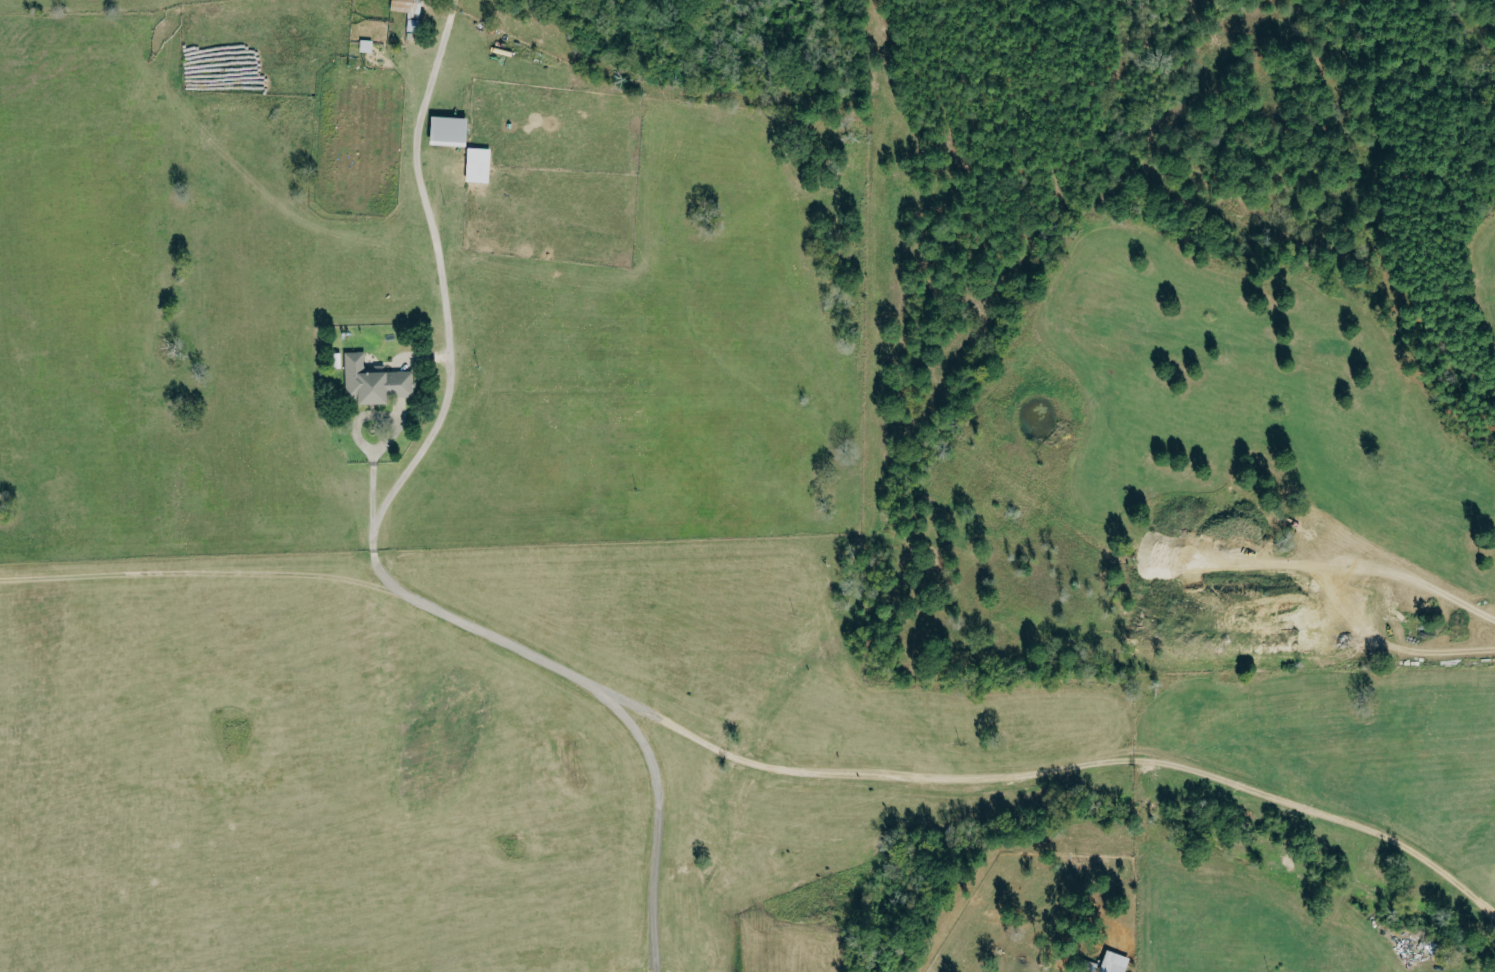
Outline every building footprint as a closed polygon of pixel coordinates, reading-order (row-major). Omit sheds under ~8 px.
[(421,33),(422,0),(392,0),(392,11),(408,12),(407,32),(421,33)] [(468,118),(432,117),(431,146),(467,147),(468,118)] [(490,183),(491,149),(468,148),(467,182),(490,183)] [(414,372),(385,373),(385,367),(366,368),(366,352),(345,353),(347,399),(359,398),(359,405),(388,404),(388,398),(414,397),(414,372)] [(1108,950),(1100,971),(1126,971),(1131,958),(1108,950)]
